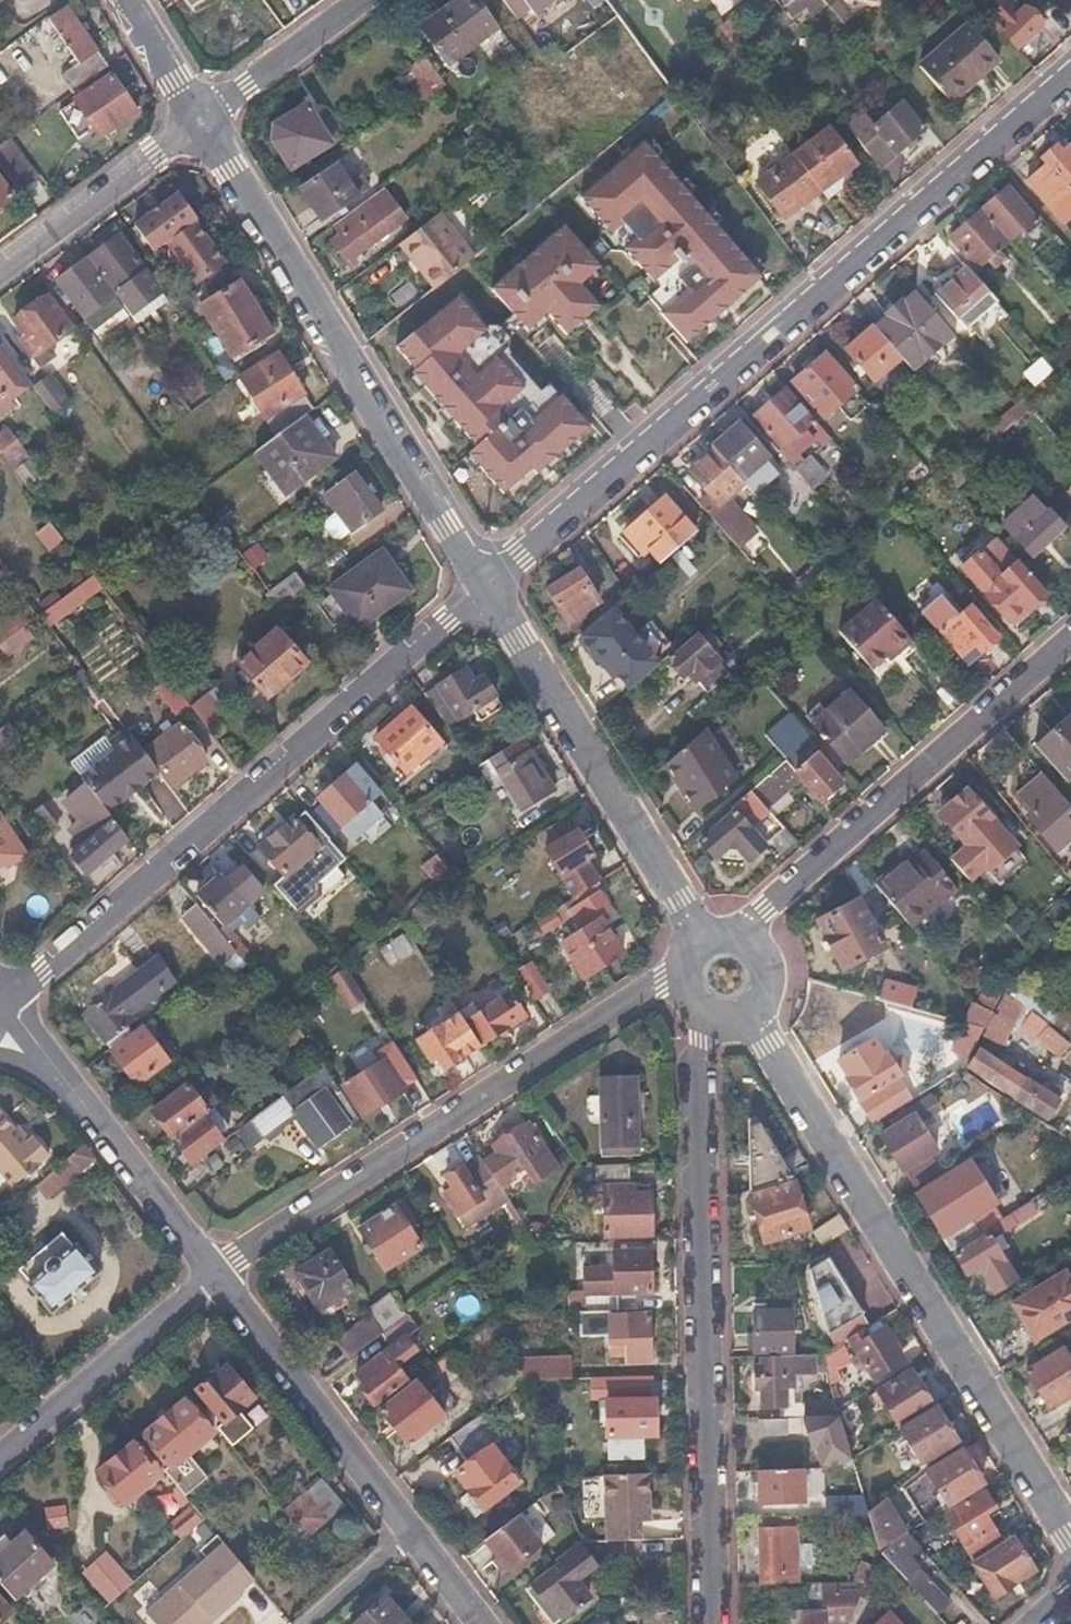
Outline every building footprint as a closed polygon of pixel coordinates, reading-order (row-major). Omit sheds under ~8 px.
[(479,0),(456,0),(421,26),(450,63),(489,35),(499,28),(479,0)] [(516,18),(528,9),(535,18),(559,0),(502,0),(516,18)] [(840,16),(847,10),(839,0),(828,0),(840,16)] [(985,15),(1014,43),(1037,21),(1033,17),(1039,11),(1024,2),(1021,5),(1016,0),(1013,3),(1010,0),(1001,0),(985,15)] [(65,10),(46,23),(78,68),(61,80),(72,96),(108,70),(65,10)] [(997,56),(964,24),(917,69),(950,103),(997,56)] [(444,83),(427,60),(341,116),(351,132),(337,141),(334,135),(328,139),(305,104),(273,124),(272,139),(291,170),(323,149),(328,157),(444,83)] [(76,105),(78,106),(61,118),(80,144),(97,132),(102,139),(136,114),(111,79),(76,105)] [(925,129),(903,101),(874,127),(896,154),(925,129)] [(874,127),(865,116),(851,128),(860,140),(874,127)] [(830,128),(795,154),(822,192),(831,204),(860,183),(850,170),(857,165),(830,128)] [(689,343),(765,280),(648,138),(580,197),(613,233),(640,207),(659,227),(630,250),(657,282),(683,259),(705,279),(663,315),(689,343)] [(10,141),(0,148),(0,167),(19,153),(10,141)] [(1025,188),(1063,228),(1070,220),(1070,158),(1066,152),(1057,160),(1051,153),(1038,164),(1041,167),(1032,176),(1035,179),(1025,188)] [(0,167),(0,168),(17,191),(36,177),(19,153),(0,167)] [(795,154),(757,183),(785,220),(822,192),(795,154)] [(335,164),(298,190),(320,222),(367,189),(358,176),(348,183),(335,164)] [(12,196),(0,180),(0,206),(12,196)] [(406,218),(383,187),(334,224),(342,235),(331,244),(350,269),(357,264),(353,258),(406,218)] [(1008,189),(983,213),(1011,243),(1023,232),(1027,236),(1041,223),(1008,189)] [(198,222),(179,195),(136,226),(154,254),(167,244),(195,224),(198,222)] [(440,212),(400,243),(413,260),(418,257),(440,284),(475,255),(440,212)] [(983,213),(950,240),(978,271),(987,262),(994,270),(1005,261),(999,254),(1011,243),(983,213)] [(225,267),(195,224),(167,244),(197,287),(225,267)] [(564,229),(492,290),(528,333),(548,315),(565,337),(602,309),(582,286),(600,270),(564,229)] [(132,315),(162,293),(117,232),(104,241),(108,246),(93,257),(120,294),(118,296),(132,315)] [(418,257),(413,260),(435,287),(440,284),(418,257)] [(88,262),(59,283),(95,332),(125,310),(88,262)] [(967,270),(936,298),(965,331),(997,303),(967,270)] [(238,284),(199,309),(232,360),(271,335),(238,284)] [(47,297),(14,322),(39,355),(72,331),(47,297)] [(889,316),(894,322),(881,333),(903,358),(911,367),(952,331),(921,297),(908,309),(903,303),(889,316)] [(458,299),(397,348),(502,498),(593,432),(566,397),(509,448),(488,425),(525,391),(501,358),(478,376),(459,356),(490,333),(458,299)] [(875,326),(848,349),(876,382),(903,358),(881,333),(875,326)] [(6,393),(12,401),(30,387),(2,348),(0,350),(0,398),(6,393)] [(279,355),(241,380),(278,438),(304,418),(315,410),(295,380),(298,377),(292,367),(288,370),(279,355)] [(826,356),(794,385),(824,418),(856,390),(826,356)] [(1042,358),(1023,374),(1035,389),(1053,372),(1042,358)] [(51,375),(35,388),(55,414),(72,401),(51,375)] [(1046,382),(1019,406),(993,428),(1000,436),(1054,390),(1046,382)] [(787,388),(755,416),(782,448),(815,419),(787,388)] [(278,438),(255,454),(286,494),(334,457),(304,418),(278,438)] [(714,445),(718,449),(744,480),(770,458),(740,423),(714,445)] [(0,437),(0,447),(17,469),(31,458),(10,429),(0,437)] [(718,449),(692,471),(711,492),(700,502),(713,516),(740,547),(757,532),(732,503),(727,507),(723,502),(746,482),(744,480),(718,449)] [(812,457),(798,469),(813,486),(827,474),(812,457)] [(958,462),(947,473),(961,489),(973,479),(958,462)] [(798,469),(778,487),(799,511),(819,494),(813,486),(798,469)] [(354,475),(326,495),(338,512),(327,521),(325,527),(334,539),(342,540),(381,511),(354,475)] [(694,532),(665,498),(627,532),(639,546),(645,541),(662,560),(694,532)] [(1036,498),(1007,524),(1020,539),(1018,541),(1032,557),(1068,526),(1054,510),(1050,514),(1036,498)] [(52,524),(39,534),(52,551),(58,546),(64,553),(70,548),(52,524)] [(135,527),(125,535),(133,545),(143,538),(135,527)] [(769,547),(757,532),(740,547),(752,561),(769,547)] [(983,551),(964,568),(1009,622),(1027,606),(1031,610),(1047,596),(999,540),(985,553),(983,551)] [(263,543),(245,556),(261,576),(278,563),(263,543)] [(382,553),(330,591),(359,630),(410,592),(382,553)] [(580,570),(547,590),(567,622),(600,604),(598,599),(588,583),(580,570)] [(310,589),(300,574),(271,595),(282,609),(310,589)] [(103,588),(94,576),(60,601),(70,614),(103,588)] [(588,583),(598,599),(606,594),(597,578),(588,583)] [(942,594),(923,610),(964,658),(977,647),(982,653),(983,652),(987,657),(1001,646),(997,641),(999,639),(972,606),(960,617),(942,594)] [(878,599),(841,630),(874,669),(887,657),(896,650),(899,654),(914,642),(878,599)] [(615,612),(582,640),(595,656),(599,653),(628,689),(658,663),(615,612)] [(34,638),(26,626),(0,645),(9,657),(34,638)] [(304,665),(278,633),(241,666),(268,697),(304,665)] [(718,659),(700,638),(670,664),(684,680),(689,676),(694,681),(696,679),(706,691),(727,673),(716,661),(718,659)] [(899,654),(896,650),(887,657),(891,661),(899,654)] [(460,672),(423,694),(446,726),(493,697),(482,679),(469,687),(460,672)] [(173,681),(160,691),(176,713),(189,703),(182,693),(173,681)] [(182,693),(189,703),(207,727),(227,712),(213,694),(203,702),(191,687),(182,693)] [(851,691),(815,723),(849,762),(885,731),(851,691)] [(412,709),(377,739),(408,774),(442,743),(412,709)] [(793,713),(768,735),(789,760),(813,738),(793,713)] [(1035,746),(1070,788),(1070,725),(1065,719),(1035,746)] [(108,741),(114,750),(80,776),(108,812),(128,796),(126,794),(140,784),(142,786),(160,772),(126,727),(108,741)] [(179,728),(148,751),(175,786),(206,763),(179,728)] [(813,738),(789,760),(753,791),(768,809),(788,792),(793,797),(805,787),(800,782),(803,780),(822,801),(843,784),(833,772),(838,767),(813,738)] [(531,752),(499,771),(519,805),(551,785),(531,752)] [(717,754),(705,761),(714,774),(725,766),(717,754)] [(681,777),(677,779),(698,814),(727,796),(714,774),(705,761),(692,770),(689,765),(678,772),(681,777)] [(382,791),(357,764),(317,800),(342,827),(348,822),(363,808),(382,791)] [(1017,795),(1032,813),(1027,817),(1059,855),(1064,851),(1060,847),(1070,838),(1070,827),(1067,822),(1070,818),(1070,809),(1041,774),(1017,795)] [(142,786),(140,784),(126,794),(128,796),(142,786)] [(966,790),(940,814),(968,846),(951,860),(973,885),(1016,847),(966,790)] [(733,809),(737,813),(703,842),(718,860),(722,856),(725,860),(742,860),(747,856),(750,861),(785,829),(768,809),(753,791),(733,809)] [(411,806),(403,811),(418,828),(426,823),(411,806)] [(40,807),(27,817),(44,840),(57,830),(40,807)] [(88,824),(83,828),(93,840),(72,856),(87,875),(129,840),(115,822),(111,825),(98,808),(84,819),(88,824)] [(367,812),(363,808),(348,822),(352,826),(367,812)] [(4,861),(9,869),(28,856),(0,814),(0,864),(4,861)] [(294,821),(262,850),(310,906),(320,898),(320,896),(319,888),(337,871),(348,862),(306,814),(296,823),(294,821)] [(571,833),(562,820),(537,837),(547,850),(571,833)] [(547,850),(544,852),(574,898),(601,881),(587,859),(595,854),(578,829),(571,833),(547,850)] [(902,861),(883,877),(916,922),(956,888),(926,850),(912,862),(915,866),(909,871),(902,861)] [(438,854),(429,862),(447,883),(457,875),(438,854)] [(907,857),(902,861),(909,871),(915,866),(912,862),(907,857)] [(214,879),(196,895),(222,925),(226,922),(227,923),(240,911),(246,919),(253,913),(246,906),(260,893),(240,869),(220,886),(214,879)] [(883,877),(876,883),(911,926),(916,922),(883,877)] [(569,911),(574,919),(582,932),(605,966),(625,953),(602,919),(612,912),(599,891),(569,911)] [(857,900),(818,920),(842,969),(882,950),(857,900)] [(195,904),(182,916),(221,962),(236,950),(217,928),(195,904)] [(569,911),(564,905),(538,922),(548,936),(574,919),(569,911)] [(1004,906),(996,912),(1026,946),(1031,937),(1004,906)] [(222,925),(217,928),(236,950),(239,952),(246,947),(227,923),(226,922),(222,925)] [(582,932),(563,944),(585,979),(605,966),(582,932)] [(530,961),(516,970),(535,999),(549,990),(530,961)] [(150,965),(84,1015),(107,1046),(137,1023),(127,1009),(163,982),(150,965)] [(345,966),(334,973),(350,997),(360,990),(345,966)] [(1021,1003),(1030,1011),(1070,1044),(1070,1029),(1012,974),(1006,985),(1003,992),(1002,993),(1004,994),(1021,1003)] [(992,977),(989,984),(1003,992),(1006,985),(992,977)] [(458,1010),(461,1015),(480,1045),(527,1015),(505,980),(458,1010)] [(915,989),(884,980),(879,998),(909,1006),(915,989)] [(1003,992),(989,984),(978,1004),(994,1009),(1002,993),(1003,992)] [(1021,1003),(1004,994),(983,1034),(999,1043),(1012,1019),(1021,1003)] [(1030,1011),(1021,1003),(1012,1019),(1019,1025),(1030,1011)] [(978,1004),(976,1004),(965,1021),(970,1022),(985,1027),(994,1009),(978,1004)] [(1019,1025),(1061,1057),(1070,1044),(1030,1011),(1019,1025)] [(480,1045),(461,1015),(419,1041),(433,1062),(438,1058),(445,1068),(480,1045)] [(985,1027),(970,1022),(937,1085),(960,1071),(962,1069),(985,1027)] [(147,1024),(112,1050),(138,1084),(168,1062),(147,1033),(151,1029),(147,1024)] [(299,1026),(285,1036),(292,1047),(306,1037),(299,1026)] [(839,1061),(848,1077),(846,1078),(875,1124),(904,1106),(890,1083),(900,1077),(885,1054),(883,1055),(873,1040),(839,1061)] [(981,1051),(967,1068),(1044,1121),(1058,1103),(981,1051)] [(400,1052),(345,1087),(366,1120),(406,1094),(403,1089),(418,1079),(400,1052)] [(337,1085),(324,1066),(251,1122),(265,1140),(298,1115),(323,1149),(352,1126),(327,1093),(337,1085)] [(638,1076),(600,1077),(602,1156),(631,1156),(631,1148),(641,1148),(638,1076)] [(218,1103),(198,1077),(153,1111),(173,1137),(203,1115),(212,1107),(218,1103)] [(901,1123),(881,1136),(914,1190),(936,1177),(924,1159),(937,1151),(919,1122),(939,1109),(930,1096),(897,1118),(901,1123)] [(0,1108),(0,1169),(12,1183),(51,1148),(34,1129),(31,1132),(28,1135),(16,1120),(3,1106),(0,1108)] [(212,1107),(203,1115),(214,1130),(224,1123),(212,1107)] [(203,1115),(173,1137),(194,1165),(224,1143),(214,1130),(203,1115)] [(19,1117),(16,1120),(28,1135),(31,1132),(19,1117)] [(495,1146),(499,1152),(483,1163),(497,1184),(501,1189),(517,1178),(514,1175),(526,1167),(536,1181),(556,1168),(527,1124),(495,1146)] [(760,1127),(748,1128),(750,1192),(794,1178),(760,1127)] [(94,1155),(84,1142),(37,1182),(48,1194),(94,1155)] [(1055,1157),(1070,1168),(1070,1145),(1066,1142),(1055,1157)] [(462,1166),(447,1176),(455,1187),(446,1193),(468,1227),(491,1211),(481,1196),(497,1184),(483,1163),(479,1158),(464,1168),(462,1166)] [(975,1159),(917,1196),(952,1252),(961,1246),(980,1234),(973,1222),(1003,1203),(975,1159)] [(598,1208),(605,1208),(606,1238),(655,1236),(654,1192),(631,1193),(630,1166),(597,1167),(598,1208)] [(795,1184),(751,1198),(765,1242),(811,1228),(795,1184)] [(1047,1207),(1040,1196),(1010,1215),(1017,1226),(1047,1207)] [(1010,1215),(1003,1203),(973,1222),(980,1234),(1010,1215)] [(394,1206),(359,1230),(388,1272),(422,1249),(394,1206)] [(980,1234),(961,1246),(964,1250),(955,1256),(967,1276),(978,1269),(995,1295),(1016,1282),(992,1242),(1017,1226),(1010,1215),(980,1234)] [(850,1231),(844,1221),(817,1239),(824,1250),(850,1231)] [(62,1230),(19,1267),(30,1280),(28,1282),(51,1310),(99,1270),(76,1242),(74,1244),(62,1230)] [(331,1251),(302,1270),(315,1291),(309,1295),(322,1311),(355,1290),(331,1251)] [(615,1271),(586,1272),(586,1293),(577,1293),(578,1312),(618,1310),(619,1293),(653,1292),(651,1254),(615,1255),(615,1271)] [(830,1260),(811,1273),(833,1338),(865,1316),(830,1260)] [(1013,1303),(1035,1340),(1070,1317),(1070,1284),(1063,1272),(1013,1303)] [(389,1294),(367,1309),(371,1315),(382,1332),(404,1316),(389,1294)] [(407,1314),(404,1316),(382,1332),(394,1348),(418,1330),(407,1314)] [(792,1315),(756,1314),(758,1353),(795,1353),(792,1315)] [(382,1332),(371,1315),(337,1341),(349,1357),(382,1332)] [(650,1316),(611,1317),(611,1356),(627,1355),(627,1362),(651,1361),(650,1316)] [(599,1317),(560,1318),(561,1338),(600,1337),(599,1317)] [(862,1333),(846,1344),(872,1386),(903,1365),(880,1330),(866,1339),(862,1333)] [(516,1345),(518,1356),(522,1379),(572,1378),(572,1344),(516,1345)] [(819,1345),(806,1345),(806,1357),(822,1357),(819,1345)] [(839,1348),(823,1359),(825,1368),(832,1390),(842,1383),(837,1375),(850,1366),(839,1348)] [(1027,1372),(1053,1414),(1070,1403),(1070,1361),(1063,1349),(1027,1372)] [(456,1362),(449,1353),(432,1366),(438,1375),(456,1362)] [(381,1354),(356,1374),(363,1383),(360,1386),(374,1405),(406,1380),(392,1361),(389,1364),(381,1354)] [(806,1357),(763,1357),(764,1408),(786,1407),(787,1418),(800,1418),(840,1419),(839,1413),(836,1402),(817,1402),(795,1404),(795,1376),(817,1376),(817,1368),(825,1368),(823,1359),(822,1357),(806,1357)] [(217,1370),(196,1387),(224,1421),(254,1397),(228,1364),(218,1372),(217,1370)] [(910,1373),(877,1395),(901,1431),(934,1410),(910,1373)] [(621,1399),(608,1399),(609,1458),(643,1458),(643,1436),(657,1436),(656,1398),(653,1398),(653,1377),(620,1377),(621,1399)] [(520,1380),(495,1400),(448,1438),(466,1461),(455,1471),(484,1507),(517,1480),(488,1444),(502,1433),(500,1431),(519,1415),(511,1396),(523,1387),(520,1380)] [(842,1383),(832,1390),(835,1399),(847,1391),(842,1383)] [(412,1388),(381,1412),(408,1446),(438,1423),(412,1388)] [(185,1398),(143,1432),(147,1437),(142,1441),(189,1499),(212,1481),(188,1452),(212,1432),(185,1398)] [(934,1410),(901,1431),(924,1467),(956,1447),(955,1445),(959,1442),(948,1423),(943,1426),(934,1410)] [(840,1419),(800,1418),(811,1451),(817,1452),(822,1467),(854,1464),(853,1462),(840,1419)] [(789,1421),(758,1420),(758,1443),(789,1443),(789,1421)] [(160,1472),(134,1441),(98,1470),(124,1502),(160,1472)] [(930,1474),(932,1478),(951,1507),(952,1509),(982,1487),(975,1475),(979,1471),(968,1453),(967,1451),(960,1456),(959,1454),(930,1474)] [(649,1470),(604,1472),(607,1536),(641,1537),(640,1519),(650,1519),(649,1470)] [(802,1470),(760,1470),(760,1502),(802,1502),(802,1470)] [(855,1470),(842,1470),(844,1507),(849,1507),(849,1493),(862,1492),(855,1470)] [(332,1491),(320,1477),(283,1509),(294,1523),(316,1504),(332,1491)] [(985,1492),(947,1516),(975,1561),(1002,1543),(985,1515),(996,1509),(985,1492)] [(205,1517),(192,1501),(169,1521),(182,1536),(205,1517)] [(532,1502),(487,1538),(510,1566),(556,1529),(532,1502)] [(865,1502),(856,1502),(856,1516),(870,1516),(869,1514),(865,1502)] [(869,1514),(870,1516),(879,1549),(908,1530),(886,1502),(869,1514)] [(327,1517),(316,1504),(294,1523),(305,1536),(327,1517)] [(68,1507),(47,1509),(49,1534),(70,1532),(68,1507)] [(782,1526),(759,1527),(760,1585),(799,1584),(799,1570),(813,1569),(812,1547),(798,1547),(797,1529),(783,1529),(782,1526)] [(908,1530),(883,1552),(925,1600),(938,1589),(920,1568),(919,1564),(912,1556),(922,1547),(908,1530)] [(26,1531),(0,1554),(0,1575),(17,1595),(54,1563),(26,1531)] [(975,1561),(973,1562),(994,1597),(1013,1585),(1009,1580),(1030,1568),(1011,1537),(1002,1543),(975,1561)] [(557,1555),(562,1561),(528,1590),(554,1622),(585,1597),(573,1581),(597,1562),(577,1538),(557,1555)] [(154,1614),(163,1623),(216,1623),(267,1577),(234,1541),(154,1614)] [(133,1580),(107,1551),(82,1573),(108,1602),(133,1580)] [(873,1565),(862,1561),(856,1577),(848,1577),(848,1582),(866,1582),(873,1565)] [(796,1623),(848,1623),(849,1621),(866,1582),(848,1582),(824,1583),(825,1611),(796,1611),(796,1623)] [(384,1596),(352,1623),(409,1623),(384,1596)] [(10,1608),(0,1597),(0,1616),(10,1608)] [(890,1612),(876,1623),(900,1623),(890,1612)]
